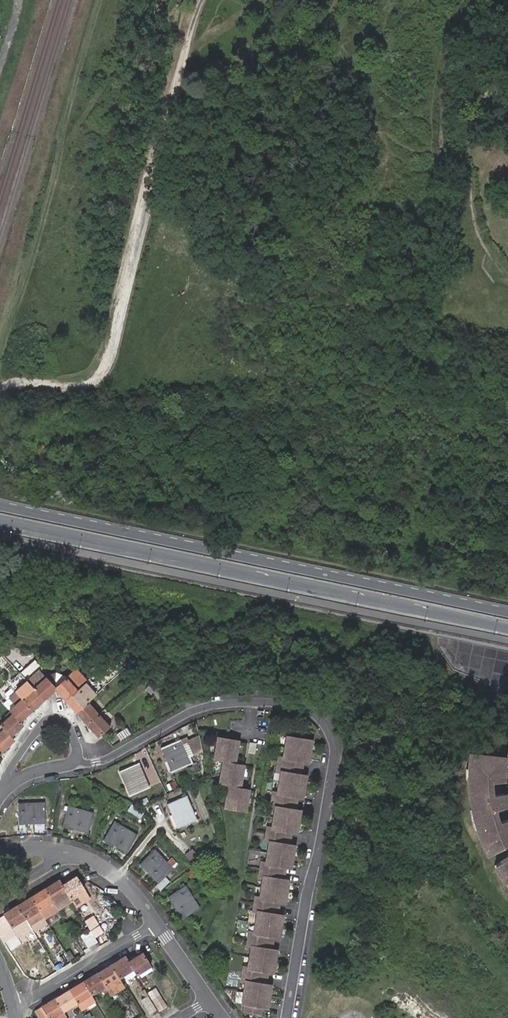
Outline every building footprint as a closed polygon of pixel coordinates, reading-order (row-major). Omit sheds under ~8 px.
[(19,649),(6,647),(5,654),(17,657),(19,649)] [(130,672),(126,668),(120,673),(125,676),(130,672)] [(44,677),(50,683),(54,679),(49,672),(44,677)] [(33,681),(36,684),(44,677),(41,673),(33,681)] [(33,687),(43,698),(55,688),(50,683),(44,677),(36,684),(33,687)] [(71,677),(68,680),(77,690),(80,687),(71,677)] [(66,678),(55,688),(65,700),(77,690),(68,680),(66,678)] [(139,685),(146,692),(153,686),(146,678),(139,685)] [(31,709),(43,698),(33,687),(29,683),(27,681),(16,692),(21,698),(31,709)] [(153,686),(146,692),(157,704),(164,698),(153,686)] [(78,692),(87,702),(91,700),(82,689),(78,692)] [(77,690),(65,700),(76,713),(87,702),(78,692),(77,690)] [(19,721),(31,709),(21,698),(15,691),(6,700),(11,706),(8,709),(10,711),(13,714),(19,721)] [(87,702),(76,713),(88,725),(99,715),(90,705),(87,702)] [(90,705),(99,715),(102,712),(93,702),(90,705)] [(4,722),(13,714),(10,711),(1,719),(4,722)] [(22,725),(19,721),(13,714),(4,722),(0,725),(2,727),(5,730),(10,736),(22,725)] [(101,717),(110,727),(113,724),(104,714),(101,717)] [(99,715),(88,725),(99,737),(110,727),(101,717),(99,715)] [(288,899),(291,877),(286,877),(288,863),(293,864),(296,842),(291,842),(293,829),(298,829),(301,807),(296,807),(297,794),(303,794),(306,773),(301,772),(302,758),(307,759),(311,737),(305,737),(306,730),(290,728),(289,735),(286,734),(283,756),(278,755),(276,768),(281,769),(278,791),(273,790),(272,804),(276,804),(273,826),(269,825),(267,838),(271,839),(268,861),(264,860),(262,873),(266,874),(263,896),(259,895),(257,909),(261,909),(258,931),(255,930),(253,944),(257,944),(254,966),(250,965),(248,979),(252,979),(249,1001),(252,1001),(251,1008),(267,1010),(268,1003),(273,1004),(277,982),(271,982),(273,969),(278,969),(281,948),(276,947),(278,934),(283,934),(286,913),(281,912),(283,899),(288,899)] [(126,729),(116,734),(120,741),(130,736),(126,729)] [(10,736),(5,730),(0,735),(0,747),(4,752),(15,741),(10,736)] [(235,766),(239,743),(230,742),(230,739),(219,737),(216,760),(224,761),(220,784),(230,786),(226,809),(246,812),(249,792),(240,791),(244,768),(235,766)] [(201,738),(188,743),(194,756),(204,752),(201,738)] [(172,757),(178,771),(193,765),(182,741),(163,748),(168,758),(172,757)] [(505,757),(473,753),(471,766),(468,766),(468,770),(468,776),(471,776),(474,806),(471,807),(476,827),(479,826),(489,852),(507,843),(507,817),(497,821),(494,808),(507,805),(507,802),(506,791),(491,793),(491,786),(490,780),(504,780),(505,757)] [(174,772),(178,771),(172,757),(168,758),(174,772)] [(129,780),(135,795),(150,788),(139,764),(120,773),(124,782),(129,780)] [(197,767),(188,771),(192,777),(199,774),(197,767)] [(176,776),(167,780),(170,785),(178,781),(176,776)] [(131,796),(135,795),(129,780),(124,782),(131,796)] [(75,784),(64,784),(62,797),(73,798),(75,784)] [(187,796),(167,805),(178,830),(198,821),(187,796)] [(33,820),(48,819),(47,804),(20,805),(20,825),(33,825),(33,820)] [(75,824),(90,829),(94,814),(70,807),(65,827),(74,829),(75,824)] [(142,819),(145,815),(134,808),(131,813),(142,819)] [(88,833),(90,829),(75,824),(74,829),(88,833)] [(117,841),(130,849),(138,836),(116,824),(106,841),(114,846),(117,841)] [(128,853),(130,849),(117,841),(114,846),(128,853)] [(193,863),(200,858),(196,853),(190,846),(183,852),(193,863)] [(196,853),(200,858),(208,851),(204,847),(196,853)] [(174,869),(156,850),(141,865),(148,872),(152,869),(163,880),(165,877),(174,869)] [(495,863),(507,881),(507,855),(495,863)] [(199,866),(190,874),(194,880),(204,872),(199,866)] [(170,883),(165,877),(163,880),(152,869),(148,872),(159,884),(156,886),(161,892),(170,883)] [(78,878),(64,886),(69,894),(72,899),(85,891),(78,878)] [(61,881),(46,890),(54,903),(69,894),(64,886),(61,881)] [(181,905),(189,917),(201,909),(187,887),(170,898),(177,907),(181,905)] [(43,916),(45,919),(59,911),(58,910),(54,903),(46,890),(32,898),(43,916)] [(85,891),(72,899),(73,901),(77,907),(90,899),(85,891)] [(72,899),(69,894),(54,903),(58,910),(73,901),(72,899)] [(17,907),(26,921),(29,919),(32,924),(43,916),(32,898),(17,907)] [(185,920),(189,917),(181,905),(177,907),(185,920)] [(13,928),(26,921),(17,907),(5,915),(8,920),(13,928)] [(91,931),(96,939),(104,934),(91,914),(84,919),(91,931)] [(0,929),(0,932),(12,953),(20,948),(6,925),(3,927),(0,929)] [(96,939),(91,931),(83,937),(90,948),(98,943),(96,939)] [(59,948),(52,952),(60,964),(66,960),(59,948)] [(143,955),(129,962),(134,971),(137,975),(137,976),(140,974),(151,968),(143,955)] [(126,957),(112,966),(120,979),(123,977),(134,971),(129,962),(126,957)] [(112,966),(98,974),(106,988),(120,979),(112,966)] [(153,972),(151,968),(140,974),(143,979),(153,972)] [(134,971),(123,977),(126,982),(137,975),(134,971)] [(98,974),(84,982),(92,996),(96,994),(106,988),(98,974)] [(109,992),(112,998),(121,993),(117,987),(123,984),(120,979),(106,988),(109,992)] [(84,982),(70,990),(78,1004),(80,1008),(81,1010),(96,1002),(92,996),(84,982)] [(106,988),(96,994),(98,998),(109,992),(106,988)] [(70,990),(56,999),(64,1013),(67,1011),(78,1004),(70,990)] [(158,991),(151,995),(161,1011),(168,1008),(158,991)] [(147,997),(142,1001),(150,1015),(156,1012),(147,997)] [(56,999),(35,1011),(38,1017),(67,1017),(64,1013),(56,999)] [(69,1015),(80,1008),(78,1004),(67,1011),(69,1015)] [(123,1011),(127,1017),(135,1017),(129,1008),(123,1011)]
